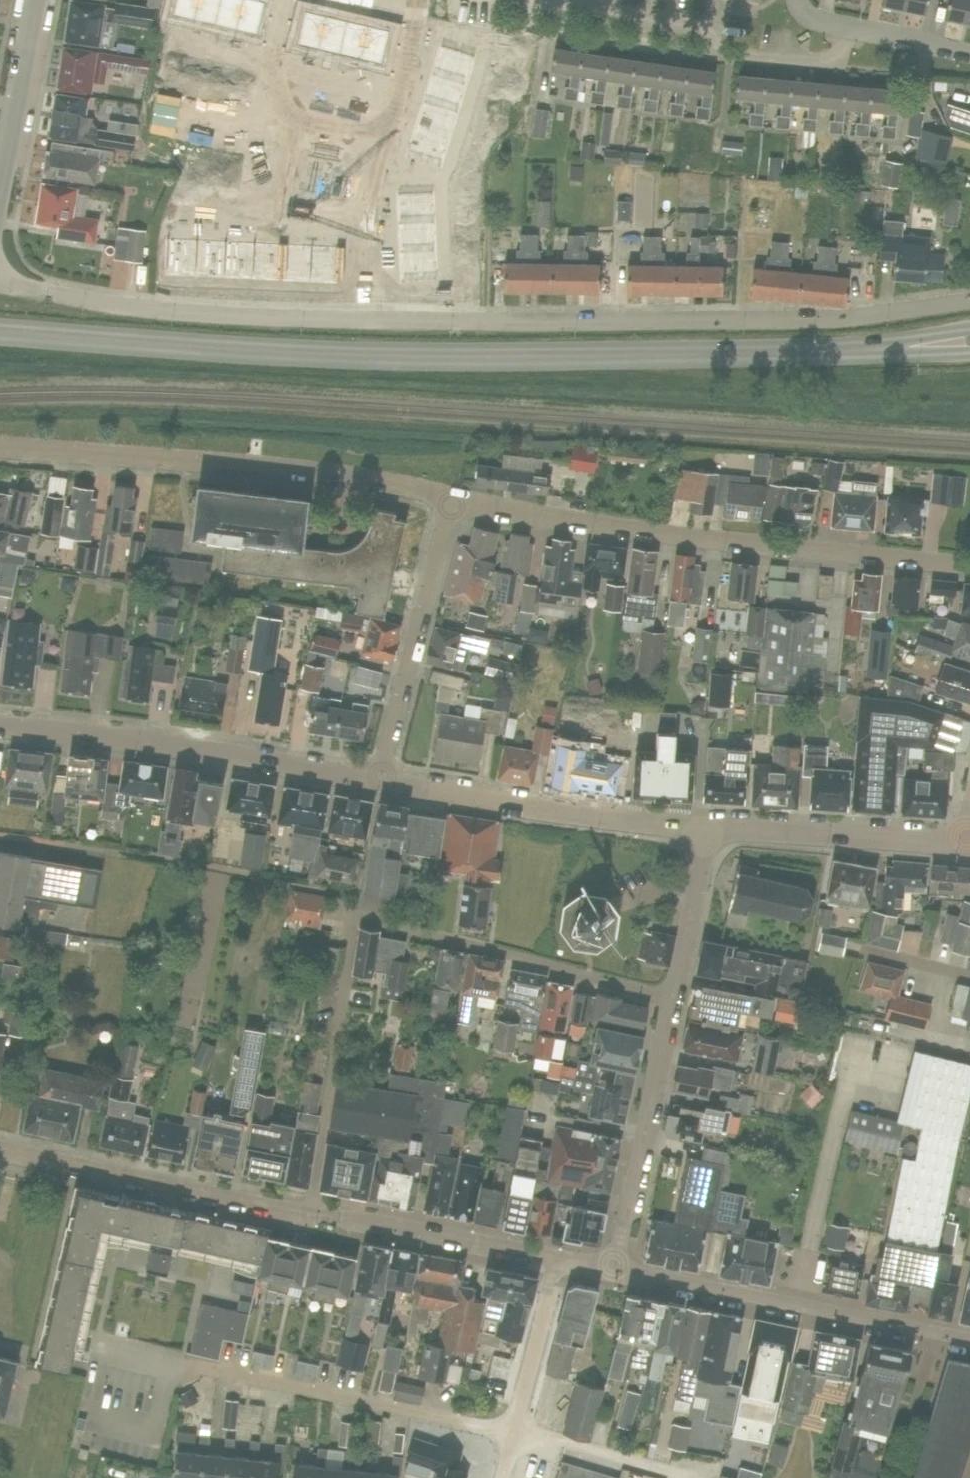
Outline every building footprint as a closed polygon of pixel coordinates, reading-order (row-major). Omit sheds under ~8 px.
[(116,22),(149,27),(152,7),(117,2),(117,7),(105,5),(105,4),(76,0),(71,0),(65,40),(112,47),(116,22)] [(172,13),(194,19),(198,0),(175,0),(172,13)] [(194,19),(215,24),(221,0),(198,0),(194,19)] [(215,24),(236,28),(243,0),(221,0),(215,24)] [(236,28),(258,34),(266,0),(243,0),(236,28)] [(903,9),(905,0),(882,0),(882,4),(903,9)] [(903,9),(925,13),(928,0),(905,0),(903,9)] [(966,22),(969,3),(969,0),(948,0),(944,17),(966,22)] [(304,9),(296,43),(319,48),(326,14),(304,9)] [(326,14),(319,48),(340,53),(347,19),(326,14)] [(347,19),(340,53),(361,58),(368,24),(347,19)] [(169,24),(166,36),(175,38),(178,26),(169,24)] [(368,24),(361,58),(383,63),(391,30),(368,24)] [(204,32),(201,44),(210,46),(213,34),(204,32)] [(213,34),(210,46),(218,48),(221,36),(213,34)] [(408,34),(405,42),(417,46),(419,37),(408,34)] [(169,61),(173,45),(161,42),(157,58),(169,61)] [(247,43),(245,54),(253,56),(256,45),(247,43)] [(440,44),(432,72),(466,82),(469,71),(471,72),(476,55),(440,44)] [(97,51),(64,46),(57,87),(91,92),(94,77),(104,79),(106,65),(130,68),(132,56),(97,50),(97,51)] [(294,53),(291,65),(299,67),(302,55),(294,53)] [(328,62),(326,73),(334,75),(337,64),(328,62)] [(337,64),(334,75),(343,77),(346,66),(337,64)] [(678,69),(666,70),(667,78),(679,78),(678,69)] [(699,69),(696,103),(719,105),(722,71),(699,69)] [(642,71),(605,72),(606,103),(644,101),(642,71)] [(722,71),(719,105),(741,107),(743,72),(722,71)] [(372,72),(369,84),(378,86),(380,74),(372,72)] [(432,72),(423,100),(459,111),(463,95),(462,95),(466,82),(432,72)] [(743,72),(741,107),(762,108),(765,74),(743,72)] [(765,74),(762,108),(785,110),(788,75),(765,74)] [(826,78),(824,112),(847,114),(849,80),(826,78)] [(956,78),(956,97),(969,97),(969,79),(956,78)] [(849,80),(847,114),(868,116),(871,81),(849,80)] [(393,81),(391,90),(402,93),(405,85),(393,81)] [(871,81),(868,116),(890,117),(892,83),(871,81)] [(892,83),(890,117),(913,119),(915,84),(892,83)] [(391,90),(388,98),(400,102),(402,93),(391,90)] [(376,108),(379,94),(368,91),(365,105),(376,108)] [(133,149),(136,134),(98,128),(92,122),(93,117),(85,116),(88,98),(56,93),(50,136),(133,149)] [(680,99),(668,100),(668,109),(680,108),(680,99)] [(423,100),(414,128),(448,139),(452,126),(454,127),(459,111),(423,100)] [(644,101),(606,103),(608,131),(645,130),(644,101)] [(944,113),(951,126),(969,132),(969,110),(947,103),(944,113)] [(539,135),(554,136),(556,108),(541,107),(539,135)] [(696,115),(695,127),(704,127),(704,115),(696,115)] [(731,117),(730,129),(739,130),(740,118),(731,117)] [(740,118),(739,130),(748,130),(749,118),(740,118)] [(776,120),(775,132),(784,133),(784,121),(776,120)] [(137,124),(119,122),(118,131),(136,134),(137,124)] [(823,124),(822,136),(831,136),(832,124),(823,124)] [(859,126),(858,138),(867,139),(868,127),(859,126)] [(920,136),(916,155),(944,162),(950,135),(922,126),(920,136)] [(868,127),(867,139),(876,139),(876,127),(868,127)] [(414,128),(406,156),(441,167),(447,150),(445,149),(448,139),(414,128)] [(903,129),(902,141),(911,142),(912,130),(903,129)] [(645,130),(608,131),(609,161),(646,160),(645,130)] [(376,138),(373,146),(385,150),(387,141),(376,138)] [(111,160),(113,151),(56,142),(54,151),(47,150),(44,174),(95,183),(99,159),(111,160)] [(682,149),(670,150),(670,159),(682,158),(682,149)] [(342,182),(335,180),(332,193),(339,195),(342,182)] [(73,215),(77,188),(42,182),(36,222),(58,226),(57,237),(95,243),(99,219),(73,215)] [(603,185),(598,214),(634,221),(639,191),(603,185)] [(885,187),(882,219),(903,221),(906,189),(885,187)] [(434,190),(397,192),(398,222),(435,220),(435,204),(433,204),(432,193),(434,193),(434,190)] [(190,191),(189,203),(198,203),(199,191),(190,191)] [(219,193),(218,205),(227,206),(228,194),(219,193)] [(228,194),(227,206),(235,206),(236,194),(228,194)] [(664,195),(663,204),(675,206),(676,198),(664,195)] [(276,197),(275,209),(284,210),(285,198),(276,197)] [(285,198),(284,210),(293,211),(294,199),(285,198)] [(543,198),(542,222),(554,223),(555,199),(543,198)] [(960,200),(946,198),(943,224),(957,226),(960,200)] [(343,203),(342,214),(351,215),(352,203),(343,203)] [(710,208),(709,219),(718,220),(719,208),(710,207),(710,208)] [(719,208),(718,220),(727,220),(728,209),(719,208)] [(768,212),(767,223),(776,224),(777,212),(768,211),(768,212)] [(777,212),(776,224),(785,225),(785,213),(786,213),(777,212)] [(373,214),(361,215),(362,224),(374,223),(373,214)] [(598,214),(593,243),(629,249),(634,221),(598,214)] [(825,216),(825,227),(833,228),(834,216),(825,215),(825,216)] [(834,216),(833,228),(842,229),(843,217),(834,216)] [(924,277),(942,279),(944,254),(928,252),(929,237),(902,234),(903,221),(882,219),(878,256),(879,257),(880,254),(894,256),(892,276),(893,277),(893,276),(910,278),(909,281),(922,283),(922,280),(923,280),(924,277)] [(435,220),(398,222),(400,251),(435,250),(434,237),(436,237),(435,220)] [(374,223),(362,224),(362,233),(374,232),(374,223)] [(130,229),(126,258),(142,260),(146,230),(130,229)] [(543,258),(543,232),(524,232),(524,258),(543,258)] [(166,237),(165,274),(182,275),(182,273),(195,273),(197,238),(166,237)] [(197,238),(195,273),(207,274),(207,276),(224,277),(225,240),(197,238)] [(225,240),(224,277),(240,278),(240,276),(252,276),(254,241),(225,240)] [(254,241),(252,276),(264,277),(264,279),(281,280),(283,243),(254,241)] [(283,243),(281,280),(297,281),(297,279),(310,279),(312,244),(283,243)] [(593,243),(587,272),(624,279),(629,249),(593,243)] [(312,244),(310,279),(322,280),(322,282),(340,283),(342,246),(312,244)] [(655,245),(653,253),(665,255),(667,247),(655,245)] [(688,247),(688,284),(718,284),(718,247),(688,247)] [(718,247),(718,284),(747,284),(747,247),(718,247)] [(747,247),(747,284),(776,284),(776,247),(747,247)] [(776,247),(776,284),(805,284),(805,247),(776,247)] [(805,247),(805,284),(833,284),(833,247),(805,247)] [(833,247),(833,284),(864,284),(864,247),(833,247)] [(435,250),(400,251),(401,281),(438,279),(437,261),(435,261),(435,250)] [(376,274),(364,274),(364,282),(376,282),(376,274)] [(649,274),(648,283),(660,285),(661,276),(649,274)] [(570,468),(594,472),(598,450),(574,446),(570,468)] [(806,523),(811,520),(818,487),(779,484),(775,483),(783,475),(785,455),(772,454),(771,473),(770,483),(762,518),(793,521),(793,522),(806,523)] [(822,488),(836,491),(844,462),(830,458),(822,488)] [(824,474),(825,462),(812,461),(811,473),(824,474)] [(496,486),(548,493),(551,474),(498,466),(478,464),(475,483),(496,486)] [(715,471),(679,468),(674,497),(692,500),(690,512),(711,514),(715,471)] [(938,473),(935,500),(963,504),(966,476),(938,473)] [(852,478),(851,493),(834,491),(831,526),(873,529),(877,480),(852,478)] [(765,485),(728,482),(724,515),(759,519),(765,485)] [(132,534),(137,495),(132,495),(134,487),(115,484),(112,504),(107,503),(103,530),(116,532),(132,534)] [(61,533),(90,537),(96,497),(91,496),(92,488),(74,485),(71,504),(65,503),(61,533)] [(300,548),(301,545),(306,499),(199,486),(193,536),(225,539),(300,548)] [(2,527),(4,519),(26,523),(32,491),(11,488),(10,493),(0,491),(0,526),(2,527)] [(65,497),(49,494),(42,531),(57,534),(65,497)] [(888,495),(885,531),(920,534),(922,513),(927,513),(928,499),(888,495)] [(406,521),(407,520),(395,517),(396,512),(373,507),(372,508),(373,508),(369,523),(370,523),(368,528),(366,532),(364,535),(361,539),(358,542),(354,544),(350,547),(346,548),(342,549),(337,550),(333,549),(301,545),(300,548),(225,539),(221,568),(354,584),(353,594),(359,595),(356,609),(355,609),(355,610),(385,617),(385,615),(384,615),(405,521),(406,521)] [(149,547),(182,551),(184,529),(152,526),(149,547)] [(444,594),(480,604),(486,580),(490,581),(496,555),(492,555),(496,541),(491,539),(493,531),(475,526),(470,545),(458,542),(444,594)] [(9,529),(0,527),(0,550),(4,551),(2,559),(23,563),(30,535),(8,531),(9,529)] [(103,530),(98,573),(110,575),(116,532),(103,530)] [(505,539),(501,570),(496,569),(492,599),(514,601),(518,573),(529,575),(533,543),(528,542),(529,534),(512,532),(511,540),(505,539)] [(142,561),(145,539),(130,537),(127,559),(142,561)] [(569,548),(570,540),(553,538),(552,545),(546,545),(540,601),(578,606),(581,581),(570,579),(574,548),(569,548)] [(583,574),(623,579),(627,547),(587,542),(583,574)] [(78,543),(74,566),(93,569),(97,545),(78,543)] [(652,593),(658,551),(633,548),(626,600),(623,600),(621,619),(641,622),(642,617),(654,619),(657,593),(652,593)] [(146,575),(210,582),(212,560),(149,553),(146,575)] [(700,603),(704,571),(698,570),(699,564),(693,563),(694,556),(676,554),(670,599),(669,599),(666,623),(683,625),(683,622),(685,606),(686,602),(700,603)] [(11,596),(17,563),(0,559),(0,593),(11,596)] [(757,564),(732,561),(728,597),(753,600),(757,564)] [(767,591),(783,593),(797,595),(799,581),(785,580),(786,565),(770,563),(767,591)] [(33,584),(36,572),(24,569),(21,581),(33,584)] [(819,573),(817,597),(830,599),(833,575),(819,573)] [(862,580),(854,579),(852,606),(848,606),(845,631),(859,632),(861,607),(878,609),(881,574),(863,573),(862,580)] [(920,578),(894,576),(892,598),(888,598),(887,611),(897,612),(898,605),(917,607),(920,578)] [(955,595),(956,582),(932,579),(930,600),(942,602),(943,594),(955,595)] [(520,610),(537,612),(539,600),(535,600),(537,584),(524,582),(520,610)] [(624,584),(606,582),(602,608),(621,611),(624,584)] [(963,596),(962,611),(969,612),(969,583),(964,582),(963,596)] [(154,619),(174,623),(178,606),(158,603),(154,619)] [(765,606),(749,605),(746,632),(762,634),(765,606)] [(816,612),(766,606),(757,686),(807,692),(816,612)] [(340,627),(360,631),(363,613),(343,610),(340,627)] [(484,630),(488,616),(470,611),(466,626),(484,630)] [(261,683),(260,683),(254,718),(279,722),(287,673),(272,671),(281,617),(256,614),(249,667),(263,670),(261,683)] [(401,624),(370,616),(361,651),(391,659),(392,656),(395,654),(397,648),(395,645),(401,624)] [(944,628),(947,619),(947,618),(941,618),(935,618),(934,628),(944,628)] [(41,622),(10,619),(2,683),(33,687),(35,663),(42,663),(45,640),(39,639),(41,622)] [(947,619),(942,634),(955,638),(954,641),(953,645),(920,634),(915,650),(917,651),(948,661),(950,656),(969,662),(969,660),(969,624),(960,621),(960,623),(947,619)] [(528,632),(529,623),(516,621),(515,631),(528,632)] [(473,635),(467,634),(436,626),(427,661),(458,669),(464,670),(470,647),(486,652),(487,650),(498,653),(502,640),(491,637),(491,638),(474,634),(473,635)] [(531,627),(529,639),(547,642),(549,630),(531,627)] [(693,658),(709,660),(713,629),(697,627),(693,658)] [(123,635),(69,628),(61,690),(90,694),(93,670),(98,670),(100,656),(104,656),(121,658),(123,635)] [(638,669),(659,672),(664,631),(643,628),(638,669)] [(886,677),(890,633),(875,631),(871,676),(886,677)] [(240,673),(244,647),(243,647),(246,635),(232,632),(230,645),(225,670),(240,673)] [(310,647),(332,653),(335,638),(313,633),(310,647)] [(519,656),(522,644),(506,640),(502,652),(519,656)] [(172,681),(175,665),(159,663),(161,648),(129,643),(127,658),(121,694),(127,695),(126,698),(148,701),(151,678),(172,681)] [(485,673),(503,677),(507,661),(489,657),(485,673)] [(969,701),(969,669),(945,661),(935,689),(969,701)] [(319,691),(325,666),(305,662),(300,686),(319,691)] [(358,681),(381,686),(384,668),(362,663),(358,681)] [(439,684),(452,687),(459,689),(462,676),(432,668),(429,681),(439,684)] [(731,676),(711,674),(709,706),(729,708),(731,676)] [(887,694),(919,699),(924,685),(890,674),(887,694)] [(179,706),(222,713),(227,682),(184,676),(179,706)] [(847,692),(848,676),(840,676),(839,691),(847,692)] [(590,694),(602,690),(599,678),(586,681),(590,694)] [(452,687),(439,684),(435,711),(441,712),(433,758),(442,759),(443,755),(457,757),(463,715),(448,712),(452,687)] [(336,732),(340,707),(328,705),(329,696),(314,694),(308,727),(336,732)] [(932,746),(944,711),(908,700),(860,695),(856,739),(858,739),(856,768),(853,808),(893,811),(896,771),(902,771),(904,744),(932,746)] [(352,709),(340,707),(336,732),(363,736),(369,703),(353,700),(352,709)] [(607,702),(605,717),(617,719),(619,703),(607,702)] [(479,717),(463,715),(457,757),(470,760),(470,763),(479,765),(484,730),(498,732),(502,708),(481,705),(479,717)] [(554,724),(557,707),(545,705),(541,722),(554,724)] [(659,718),(659,726),(667,726),(667,719),(659,718)] [(667,719),(667,726),(676,727),(676,719),(667,719)] [(552,728),(535,725),(531,749),(503,744),(497,777),(532,783),(538,750),(548,752),(552,728)] [(636,748),(633,794),(692,798),(695,752),(675,751),(676,732),(658,730),(657,750),(636,748)] [(559,743),(551,786),(579,791),(579,787),(585,757),(594,758),(596,750),(559,743)] [(752,802),(797,805),(799,765),(800,744),(774,743),(772,763),(755,762),(752,802)] [(812,775),(810,805),(848,808),(850,770),(827,768),(828,744),(804,743),(802,775),(812,775)] [(747,748),(708,745),(708,751),(707,751),(707,763),(706,763),(704,799),(744,802),(747,748)] [(52,751),(10,747),(6,785),(12,786),(10,802),(38,805),(40,789),(48,790),(52,751)] [(954,752),(925,750),(923,778),(904,776),(902,812),(945,815),(948,768),(953,768),(954,752)] [(54,791),(51,822),(63,823),(65,804),(76,805),(77,795),(84,796),(88,796),(103,798),(108,758),(93,757),(93,756),(70,753),(67,774),(66,792),(54,791)] [(585,757),(579,787),(616,794),(622,763),(594,758),(585,757)] [(106,782),(104,800),(118,802),(130,804),(132,792),(160,796),(163,797),(163,796),(167,765),(124,759),(121,782),(120,784),(106,782)] [(179,838),(181,825),(175,824),(176,821),(194,824),(195,818),(216,823),(223,782),(195,778),(196,770),(176,767),(166,829),(161,829),(157,853),(180,856),(183,839),(179,838)] [(275,784),(232,776),(227,808),(243,811),(241,824),(265,828),(267,815),(270,815),(275,784)] [(314,859),(321,841),(329,793),(285,785),(279,821),(295,824),(289,855),(314,859)] [(373,800),(335,793),(329,829),(367,835),(373,800)] [(403,837),(407,812),(408,805),(380,801),(375,831),(373,831),(371,840),(364,890),(394,898),(395,895),(398,871),(400,856),(387,854),(390,835),(403,837)] [(440,856),(445,818),(407,812),(401,850),(440,856)] [(445,818),(440,856),(438,867),(466,871),(464,881),(465,881),(459,922),(486,926),(491,879),(501,879),(502,859),(495,858),(500,820),(446,812),(445,818)] [(266,834),(245,831),(240,864),(261,868),(266,834)] [(21,919),(38,921),(40,906),(56,909),(58,900),(77,903),(96,906),(102,868),(0,850),(0,922),(19,926),(21,919)] [(357,858),(325,851),(321,850),(317,874),(352,881),(357,858)] [(876,866),(834,858),(826,899),(869,906),(876,866)] [(928,862),(894,859),(893,865),(886,865),(885,881),(878,881),(876,910),(902,912),(904,890),(926,891),(928,862)] [(733,886),(728,908),(747,913),(749,907),(798,919),(810,911),(813,897),(807,886),(757,874),(759,868),(756,867),(739,863),(733,886)] [(932,863),(929,892),(947,894),(947,895),(960,897),(960,891),(969,892),(969,887),(969,867),(932,863)] [(404,896),(407,872),(398,871),(395,895),(404,896)] [(302,924),(321,927),(328,895),(290,889),(284,919),(302,923),(302,924)] [(586,937),(595,937),(607,928),(609,915),(605,907),(599,901),(584,899),(570,909),(569,923),(579,936),(586,937)] [(964,899),(959,920),(959,919),(952,949),(969,954),(969,900),(964,899)] [(830,926),(833,909),(820,907),(818,924),(830,926)] [(936,938),(941,910),(926,907),(921,935),(936,938)] [(898,916),(874,911),(866,942),(898,950),(904,925),(896,923),(898,916)] [(947,912),(940,940),(952,943),(959,914),(947,912)] [(27,926),(25,937),(66,943),(68,932),(27,926)] [(404,987),(408,961),(398,959),(399,952),(390,950),(393,937),(379,935),(380,929),(360,926),(353,974),(372,977),(373,970),(385,972),(381,995),(402,999),(404,987)] [(670,964),(672,951),(674,943),(676,934),(652,929),(651,932),(643,930),(638,957),(646,959),(670,964)] [(847,936),(822,931),(818,948),(843,953),(847,936)] [(0,933),(0,956),(13,958),(15,951),(23,952),(26,938),(0,933)] [(800,999),(808,961),(782,955),(703,939),(697,970),(755,982),(754,990),(774,994),(800,999)] [(457,989),(464,951),(442,947),(427,1024),(441,1026),(448,987),(457,989)] [(504,959),(469,952),(457,1012),(471,1015),(475,993),(497,997),(504,959)] [(931,1002),(898,994),(904,970),(868,961),(861,989),(890,996),(885,1017),(925,1027),(931,1002)] [(317,991),(334,993),(338,971),(321,968),(317,991)] [(519,1022),(518,1028),(536,1032),(540,1011),(541,1011),(545,993),(543,992),(547,974),(511,968),(508,986),(507,986),(503,1004),(522,1008),(519,1022)] [(12,995),(14,982),(4,980),(2,993),(12,995)] [(549,980),(541,1025),(539,1032),(538,1031),(534,1055),(551,1058),(555,1035),(553,1034),(554,1027),(564,1029),(572,985),(549,980)] [(969,984),(969,985),(957,982),(950,1013),(961,1016),(961,1017),(969,1019),(969,984)] [(773,998),(752,993),(698,983),(696,984),(694,986),(694,988),(696,989),(694,1000),(691,1000),(688,1016),(701,1019),(735,1025),(739,1007),(749,1009),(770,1013),(773,998)] [(593,995),(576,991),(570,1020),(587,1024),(593,995)] [(592,1019),(643,1029),(647,1006),(621,1001),(621,997),(597,992),(592,1019)] [(498,1019),(493,1047),(494,1047),(514,1051),(518,1028),(519,1022),(500,1018),(498,1018),(498,1019)] [(721,1026),(688,1019),(682,1048),(738,1059),(744,1030),(744,1029),(722,1025),(721,1026)] [(590,1060),(635,1069),(642,1033),(597,1024),(590,1060)] [(244,1112),(252,1106),(266,1030),(244,1026),(230,1109),(244,1112)] [(751,1069),(773,1073),(780,1038),(758,1033),(751,1069)] [(207,1070),(217,1046),(202,1039),(192,1064),(207,1070)] [(117,1058),(114,1074),(132,1078),(136,1062),(140,1044),(121,1040),(117,1058)] [(414,1046),(398,1043),(394,1067),(410,1070),(414,1046)] [(938,1248),(959,1134),(969,1091),(969,1063),(927,1052),(909,1122),(922,1126),(916,1159),(902,1156),(886,1238),(938,1248)] [(596,1082),(590,1114),(624,1121),(634,1073),(605,1067),(606,1064),(578,1058),(575,1078),(596,1082)] [(548,1074),(561,1076),(563,1061),(551,1059),(548,1074)] [(564,1063),(562,1071),(574,1073),(575,1065),(564,1063)] [(679,1063),(674,1089),(708,1095),(710,1084),(730,1088),(734,1069),(713,1065),(713,1068),(698,1065),(697,1067),(679,1063)] [(99,1108),(105,1080),(44,1067),(39,1094),(32,1093),(24,1128),(73,1139),(80,1104),(99,1108)] [(337,1080),(330,1126),(332,1126),(399,1137),(397,1149),(382,1146),(380,1157),(378,1170),(374,1169),(369,1198),(391,1203),(413,1207),(423,1160),(433,1162),(435,1151),(448,1154),(453,1134),(438,1131),(446,1081),(390,1072),(388,1089),(337,1080)] [(107,1113),(101,1144),(142,1152),(148,1122),(150,1115),(134,1111),(136,1101),(128,1099),(132,1078),(114,1074),(109,1095),(112,1096),(108,1113),(107,1113)] [(304,1079),(299,1110),(317,1113),(321,1082),(304,1079)] [(825,1096),(811,1081),(799,1092),(812,1107),(825,1096)] [(200,1126),(207,1091),(195,1088),(190,1111),(187,1111),(185,1123),(154,1117),(152,1128),(146,1153),(183,1161),(189,1135),(188,1135),(191,1124),(200,1126)] [(283,1178),(293,1129),(269,1124),(274,1096),(258,1092),(243,1169),(247,1175),(258,1177),(262,1173),(283,1178)] [(717,1106),(731,1109),(750,1113),(754,1095),(740,1092),(739,1097),(720,1093),(717,1106)] [(509,1094),(507,1102),(524,1105),(525,1096),(509,1094)] [(731,1109),(717,1106),(705,1104),(704,1110),(675,1104),(673,1113),(669,1113),(666,1128),(668,1132),(700,1139),(702,1129),(714,1131),(715,1129),(727,1131),(731,1109)] [(497,1154),(515,1158),(525,1109),(507,1105),(497,1154)] [(877,1114),(852,1108),(845,1140),(897,1151),(904,1120),(877,1114)] [(215,1167),(227,1112),(215,1109),(214,1114),(204,1112),(193,1163),(215,1167)] [(295,1127),(297,1128),(287,1182),(308,1186),(320,1114),(317,1113),(299,1110),(297,1110),(295,1127)] [(234,1172),(243,1130),(245,1120),(232,1118),(233,1113),(227,1112),(215,1167),(215,1168),(234,1172)] [(582,1185),(610,1191),(621,1137),(557,1125),(547,1178),(582,1185)] [(533,1183),(535,1174),(541,1144),(542,1137),(521,1133),(502,1225),(524,1229),(534,1183),(533,1183)] [(375,1151),(327,1142),(319,1188),(367,1198),(375,1151)] [(541,1144),(535,1174),(546,1176),(552,1147),(541,1144)] [(720,1188),(727,1153),(710,1150),(708,1160),(690,1156),(676,1223),(653,1218),(645,1259),(697,1269),(706,1225),(713,1226),(720,1188)] [(433,1162),(424,1209),(446,1213),(458,1155),(448,1154),(435,1151),(433,1162)] [(492,1186),(480,1183),(473,1219),(484,1221),(497,1224),(504,1189),(504,1188),(510,1161),(497,1158),(492,1186)] [(473,1219),(480,1183),(484,1165),(461,1161),(451,1214),(473,1219)] [(550,1234),(557,1198),(560,1181),(536,1176),(526,1229),(550,1234)] [(578,1185),(562,1182),(559,1196),(575,1199),(578,1185)] [(139,1200),(72,1185),(31,1362),(66,1372),(99,1227),(262,1261),(270,1229),(159,1204),(148,1202),(139,1200)] [(777,1241),(745,1235),(748,1217),(741,1216),(745,1193),(720,1188),(713,1226),(712,1229),(727,1233),(719,1273),(769,1283),(777,1242),(777,1241)] [(608,1199),(588,1195),(586,1205),(563,1200),(558,1221),(565,1222),(562,1236),(579,1239),(580,1236),(595,1239),(599,1227),(601,1226),(608,1199)] [(947,1220),(940,1250),(952,1253),(959,1223),(947,1220)] [(849,1226),(827,1221),(823,1242),(831,1244),(829,1253),(828,1261),(838,1264),(841,1247),(845,1247),(849,1226)] [(777,1241),(777,1242),(791,1245),(795,1225),(781,1222),(777,1241)] [(277,1289),(289,1240),(268,1235),(259,1275),(270,1277),(268,1287),(277,1289)] [(930,1298),(934,1277),(939,1250),(887,1239),(883,1256),(879,1255),(876,1273),(872,1272),(865,1302),(882,1305),(882,1304),(894,1306),(906,1309),(909,1294),(914,1295),(930,1298)] [(311,1246),(289,1240),(277,1289),(287,1291),(289,1281),(302,1284),(311,1246)] [(383,1294),(392,1247),(365,1242),(351,1306),(351,1310),(357,1311),(362,1312),(366,1291),(383,1294)] [(167,1271),(171,1252),(171,1249),(151,1245),(147,1266),(167,1271)] [(322,1299),(333,1251),(311,1246),(302,1284),(314,1287),(312,1297),(322,1299)] [(393,1247),(392,1247),(383,1294),(379,1320),(378,1320),(372,1344),(382,1347),(389,1323),(390,1323),(396,1285),(412,1288),(418,1251),(393,1247)] [(950,1317),(958,1282),(947,1280),(952,1253),(940,1250),(939,1250),(934,1277),(935,1278),(928,1312),(950,1317)] [(346,1295),(355,1256),(333,1251),(322,1299),(331,1301),(333,1291),(346,1295)] [(478,1328),(483,1301),(471,1299),(473,1288),(459,1285),(463,1261),(422,1253),(412,1303),(406,1333),(416,1335),(419,1322),(427,1323),(430,1306),(444,1309),(437,1343),(424,1341),(417,1375),(446,1380),(452,1346),(473,1351),(476,1340),(478,1328)] [(863,1269),(838,1264),(828,1261),(822,1288),(857,1296),(863,1269)] [(513,1279),(515,1273),(487,1268),(482,1291),(486,1292),(483,1301),(478,1328),(484,1330),(487,1318),(492,1319),(493,1314),(501,1316),(511,1278),(513,1279)] [(530,1275),(515,1273),(513,1279),(511,1278),(501,1316),(493,1314),(492,1319),(487,1318),(484,1330),(478,1328),(476,1340),(499,1346),(502,1333),(520,1338),(535,1285),(530,1275)] [(960,1321),(969,1323),(969,1274),(960,1321)] [(252,1293),(255,1282),(240,1279),(237,1290),(252,1293)] [(599,1287),(575,1283),(567,1286),(546,1371),(566,1376),(575,1343),(583,1345),(599,1287)] [(632,1335),(636,1335),(645,1295),(627,1292),(619,1330),(606,1380),(611,1381),(612,1377),(621,1378),(632,1335)] [(636,1335),(634,1342),(635,1342),(645,1344),(642,1360),(640,1369),(643,1369),(642,1373),(647,1374),(663,1299),(645,1295),(636,1335)] [(647,1375),(659,1377),(665,1348),(674,1350),(683,1303),(663,1299),(647,1374),(647,1375)] [(248,1312),(201,1301),(190,1350),(219,1357),(224,1335),(242,1339),(248,1312)] [(675,1396),(673,1407),(689,1410),(691,1400),(693,1392),(709,1308),(705,1307),(686,1303),(676,1353),(684,1354),(675,1396)] [(742,1315),(709,1308),(693,1392),(707,1395),(703,1417),(732,1423),(740,1382),(728,1380),(742,1315)] [(770,1320),(756,1317),(749,1348),(751,1349),(737,1414),(738,1414),(734,1432),(767,1440),(771,1421),(774,1422),(788,1357),(790,1357),(797,1326),(774,1321),(774,1324),(769,1323),(770,1320)] [(792,1360),(792,1362),(791,1368),(782,1404),(783,1405),(804,1410),(808,1410),(813,1388),(822,1390),(826,1372),(853,1378),(860,1339),(815,1329),(810,1364),(792,1360)] [(363,1371),(370,1344),(343,1337),(336,1363),(363,1371)] [(909,1350),(891,1346),(869,1340),(849,1420),(844,1418),(828,1477),(872,1477),(909,1350)] [(383,1367),(397,1370),(402,1347),(387,1344),(383,1367)] [(261,1365),(264,1351),(254,1349),(251,1363),(261,1365)] [(275,1354),(264,1351),(261,1365),(272,1368),(275,1354)] [(5,1416),(19,1360),(0,1355),(0,1415),(5,1416)] [(306,1375),(309,1361),(298,1359),(295,1373),(306,1375)] [(948,1359),(912,1477),(958,1477),(969,1440),(969,1364),(948,1359)] [(320,1364),(309,1361),(306,1375),(317,1378),(320,1364)] [(659,1377),(647,1375),(637,1404),(653,1408),(659,1377)] [(393,1395),(422,1401),(425,1385),(396,1379),(393,1395)] [(577,1380),(563,1431),(590,1439),(596,1416),(604,1387),(577,1380)] [(640,1392),(627,1388),(617,1424),(630,1428),(640,1392)] [(207,1391),(204,1402),(212,1404),(214,1392),(207,1391)] [(214,1392),(212,1404),(219,1405),(221,1394),(214,1392)] [(240,1425),(241,1400),(229,1400),(228,1424),(240,1425)] [(252,1400),(250,1412),(257,1414),(260,1402),(252,1400)] [(260,1402),(257,1414),(264,1415),(267,1403),(260,1402)] [(327,1416),(324,1428),(332,1429),(334,1418),(327,1416)] [(334,1418),(332,1429),(339,1431),(341,1419),(334,1418)] [(342,1444),(356,1445),(359,1422),(345,1421),(342,1444)] [(690,1425),(676,1422),(671,1446),(685,1449),(690,1425)] [(373,1426),(370,1438),(378,1439),(380,1428),(373,1426)] [(380,1428),(378,1439),(385,1441),(387,1429),(380,1428)] [(181,1433),(174,1468),(197,1473),(204,1437),(181,1433)] [(204,1437),(197,1473),(220,1477),(227,1442),(204,1437)] [(467,1472),(455,1468),(460,1453),(414,1437),(407,1458),(438,1469),(435,1477),(465,1477),(467,1472)] [(766,1461),(782,1466),(789,1446),(773,1441),(766,1461)] [(220,1477),(222,1477),(244,1477),(250,1447),(227,1442),(220,1477)] [(244,1477),(268,1477),(273,1452),(250,1447),(244,1477)] [(298,1477),(322,1477),(325,1463),(302,1458),(298,1477)] [(573,1463),(561,1460),(556,1477),(568,1477),(573,1463)] [(322,1477),(345,1477),(348,1468),(325,1463),(322,1477)] [(573,1463),(568,1477),(581,1477),(584,1466),(573,1463)] [(762,1471),(741,1465),(738,1477),(760,1477),(762,1471)] [(596,1470),(584,1466),(581,1477),(594,1477),(596,1470)] [(345,1477),(369,1477),(371,1472),(348,1468),(345,1477)] [(596,1470),(594,1477),(606,1477),(607,1473),(596,1470)]
